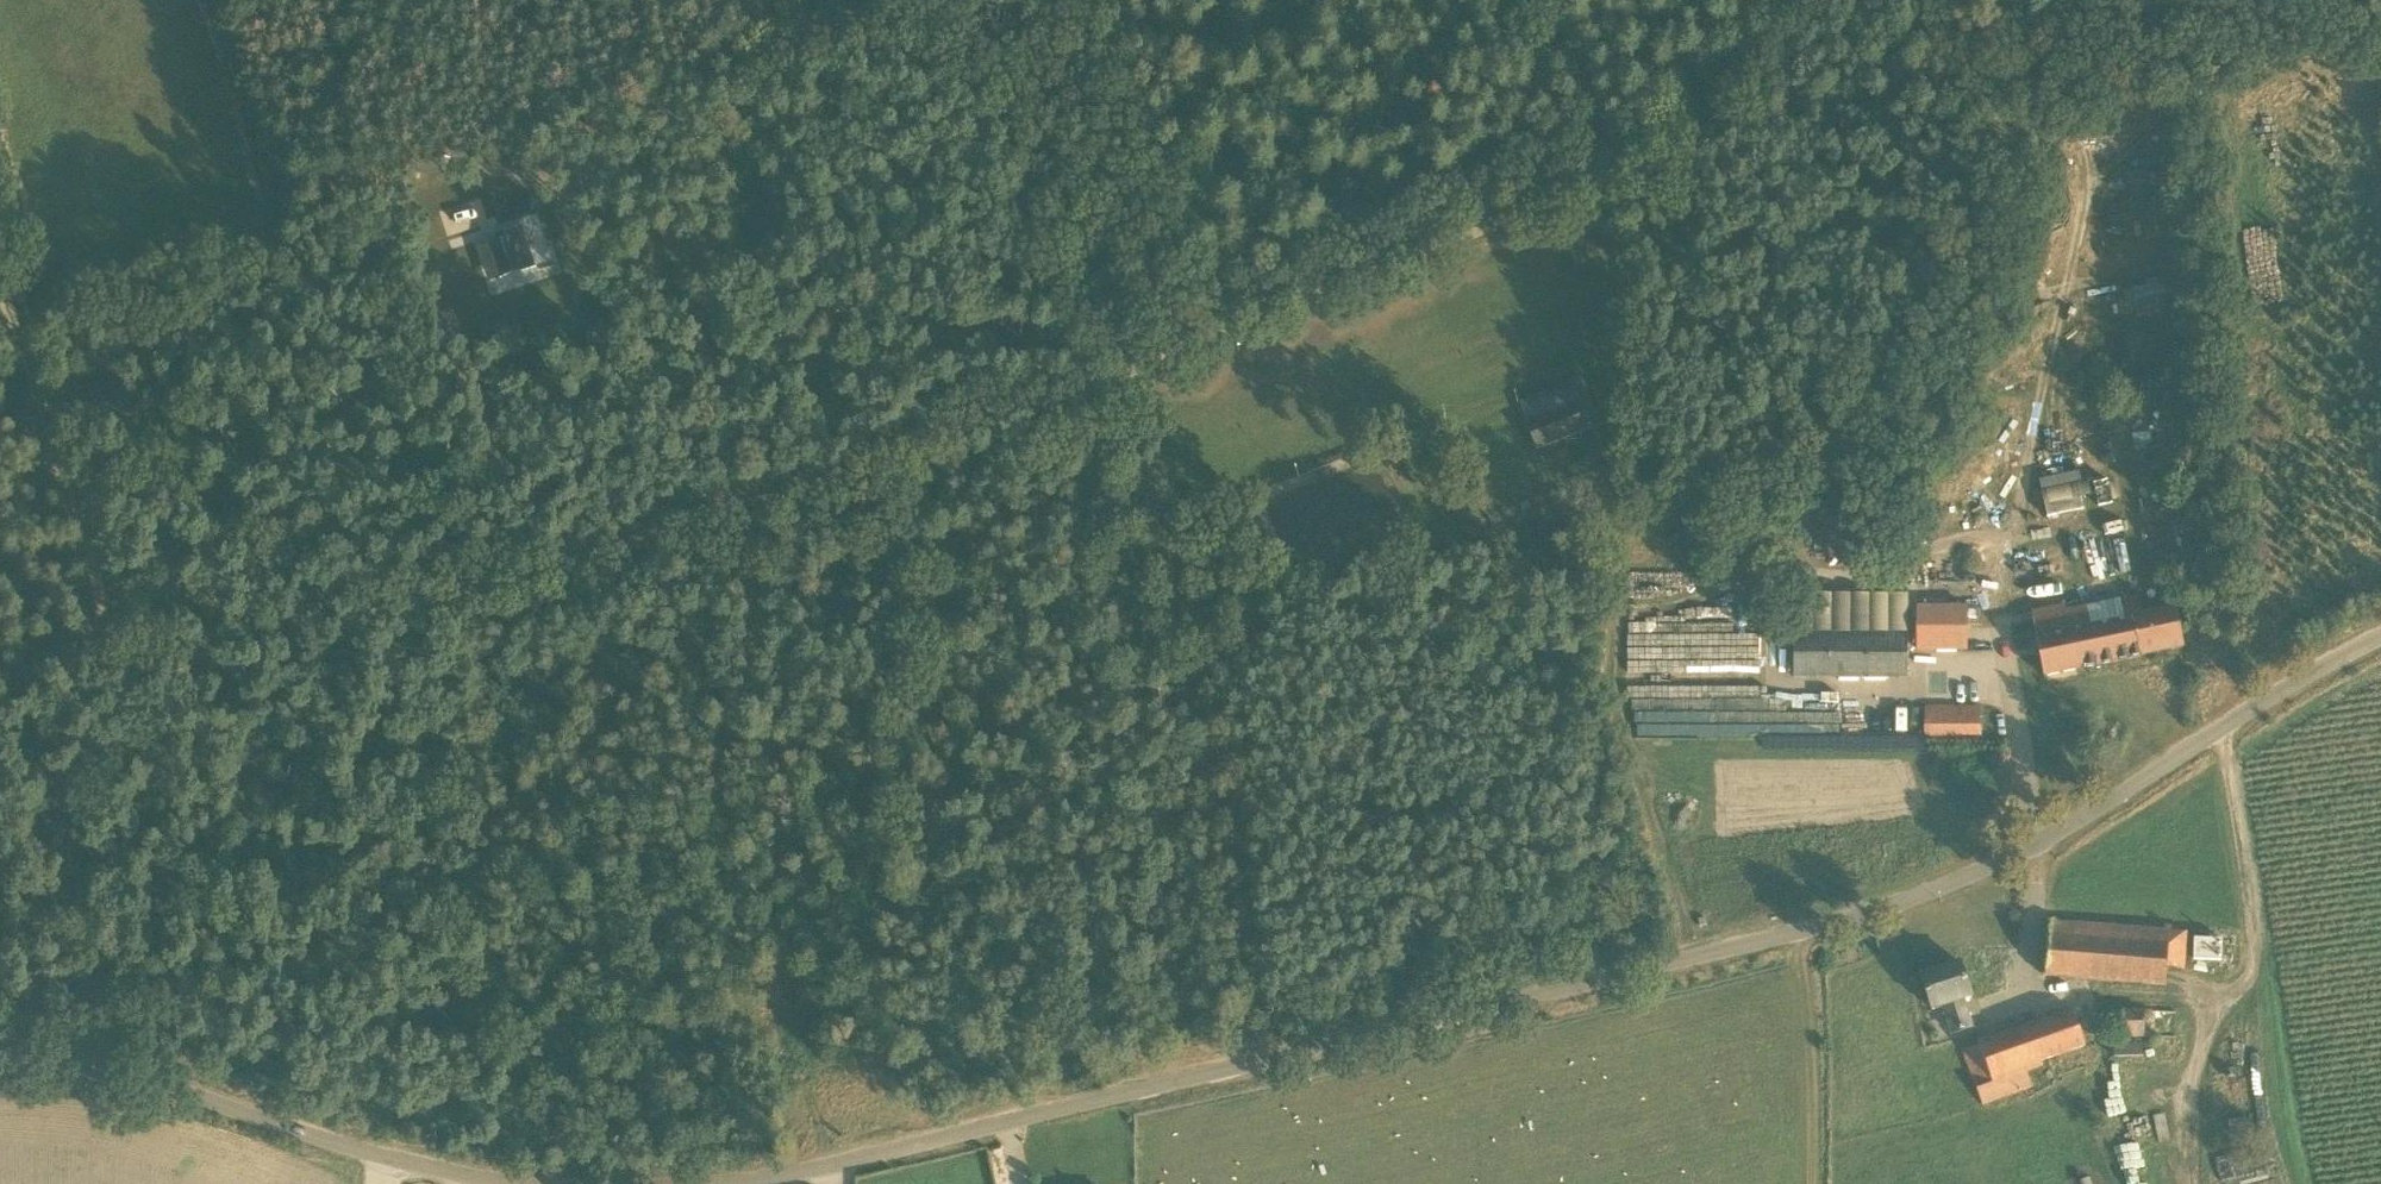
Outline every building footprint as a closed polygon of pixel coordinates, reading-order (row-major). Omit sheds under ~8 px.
[(529,170),(513,176),(518,187),(518,189),(534,183),(529,170)] [(539,180),(526,194),(535,203),(549,189),(539,180)] [(500,278),(524,270),(537,266),(523,226),(496,235),(498,241),(489,244),(500,278)] [(477,229),(449,238),(454,253),(482,244),(477,229)] [(1527,422),(1538,448),(1591,427),(1580,401),(1527,422)] [(2044,515),(2084,511),(2081,490),(2080,472),(2040,476),(2044,515)] [(2109,532),(2067,538),(2071,566),(2114,560),(2109,532)] [(1929,552),(1931,586),(1959,585),(1957,550),(1929,552)] [(1965,583),(1988,584),(1989,550),(1966,550),(1965,583)] [(2138,593),(2031,617),(2044,676),(2184,647),(2175,605),(2142,612),(2138,593)] [(1918,613),(1917,647),(1949,648),(1950,629),(1932,629),(1932,614),(1918,613)] [(1910,634),(1803,634),(1794,633),(1794,676),(1910,677),(1910,634)] [(1981,707),(1925,707),(1925,735),(1981,735),(1981,707)] [(2051,921),(2046,975),(2165,984),(2170,930),(2051,921)] [(2193,937),(2194,960),(2222,959),(2221,936),(2193,937)] [(1963,1003),(1972,999),(1960,962),(1921,975),(1933,1012),(1943,1008),(1952,1035),(1973,1028),(1963,1003)] [(2122,1037),(2144,1037),(2145,1010),(2123,1009),(2122,1037)] [(2045,1062),(2089,1047),(2075,1010),(1978,1044),(1978,1047),(1964,1052),(1983,1105),(2035,1087),(2030,1072),(2047,1066),(2045,1062)]
